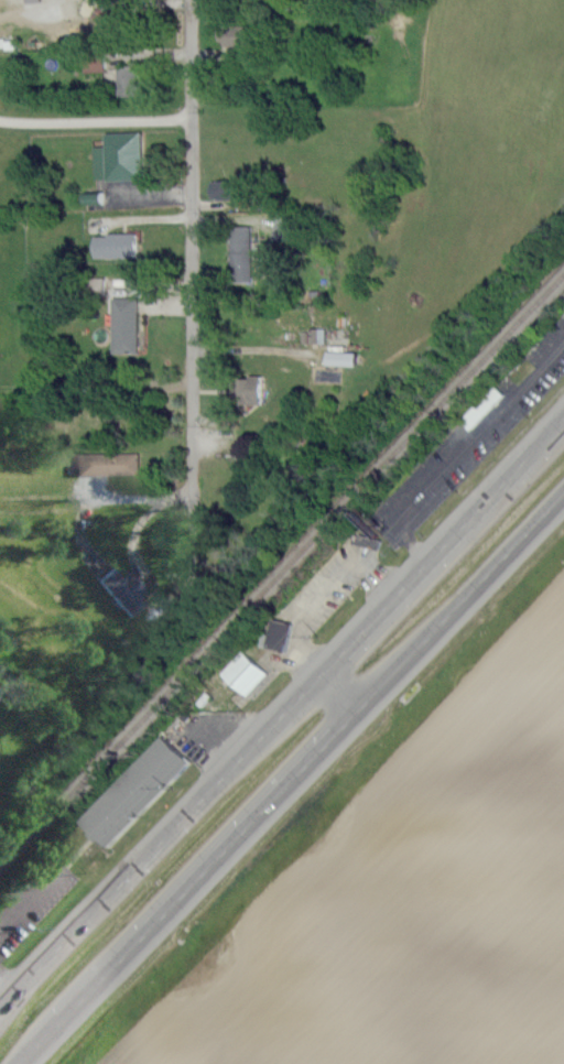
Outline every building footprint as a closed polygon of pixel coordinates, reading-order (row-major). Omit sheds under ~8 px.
[(132,20),(97,19),(97,11),(102,11),(102,0),(126,0),(126,8),(132,7),(132,20)] [(225,46),(225,40),(219,40),(219,29),(225,28),(225,26),(265,25),(267,35),(252,36),(252,45),(225,46)] [(106,71),(105,62),(88,62),(89,71),(106,71)] [(138,78),(156,77),(158,95),(118,96),(117,67),(137,66),(138,78)] [(109,177),(96,178),(94,145),(108,144),(108,134),(141,133),(142,176),(109,177)] [(245,199),(216,200),(216,197),(213,197),(213,181),(245,180),(245,199)] [(231,269),(227,269),(227,253),(230,253),(230,226),(251,225),(251,241),(256,240),(256,252),(251,252),(251,281),(231,281),(231,269)] [(137,258),(96,258),(96,237),(109,237),(109,234),(135,234),(137,258)] [(115,352),(113,297),(139,296),(140,352),(115,352)] [(358,353),(328,352),(328,365),(358,366),(358,353)] [(261,404),(237,403),(237,401),(231,401),(231,381),(238,381),(238,378),(261,378),(261,404)] [(507,393),(473,427),(463,419),(497,384),(507,393)] [(76,475),(76,454),(139,453),(139,474),(76,475)] [(379,550),(382,541),(361,534),(358,543),(379,550)] [(129,616),(93,574),(106,562),(120,578),(128,571),(143,588),(137,594),(144,602),(129,616)] [(283,652),(261,645),(264,634),(269,636),(273,618),(291,623),(283,652)] [(247,696),(224,673),(245,650),(269,673),(247,696)]
